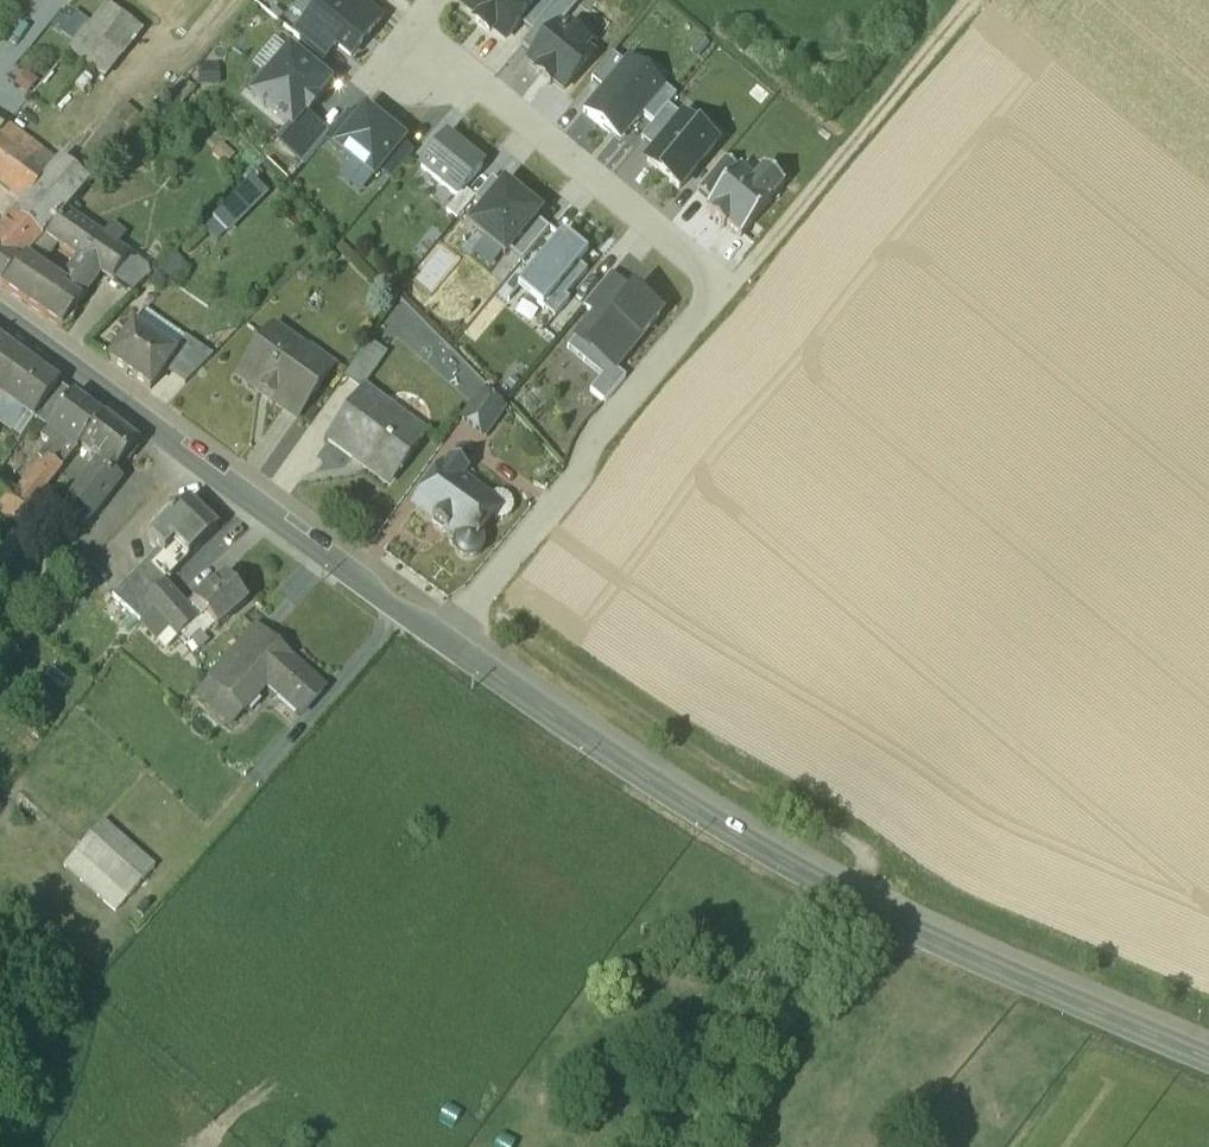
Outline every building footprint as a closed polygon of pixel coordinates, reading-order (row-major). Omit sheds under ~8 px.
[(307,21),(337,46),(351,58),(381,22),(355,0),(325,0),(307,21)] [(519,23),(538,1),(537,0),(474,0),(467,8),(479,17),(475,21),(489,32),(492,28),(506,39),(519,23)] [(538,1),(519,23),(531,32),(558,0),(537,0),(538,1)] [(575,0),(558,0),(531,32),(520,46),(532,57),(557,27),(558,28),(580,4),(575,0)] [(143,33),(107,5),(86,31),(121,59),(143,33)] [(325,61),(337,46),(307,21),(305,20),(293,35),(325,61)] [(558,28),(557,27),(532,57),(529,61),(541,70),(538,73),(551,84),(554,80),(565,90),(592,56),(583,49),(587,44),(570,29),(566,34),(558,28)] [(86,31),(66,57),(106,81),(121,59),(86,31)] [(247,95),(291,132),(303,118),(305,115),(308,117),(318,105),(316,103),(329,87),(290,54),(267,81),(263,77),(247,95)] [(591,79),(603,89),(624,63),(612,54),(591,79)] [(621,142),(643,115),(666,87),(629,57),(624,63),(603,89),(584,112),(621,142)] [(31,70),(19,85),(32,95),(44,80),(31,70)] [(677,96),(666,87),(643,115),(654,124),(668,106),(677,96)] [(683,118),(668,106),(654,124),(641,139),(656,151),(683,118)] [(359,125),(337,150),(372,180),(380,171),(402,145),(367,115),(359,125)] [(337,150),(359,125),(348,116),(328,139),(326,142),(336,151),(337,150)] [(326,142),(328,139),(303,118),(291,132),(279,147),(304,168),(326,142)] [(716,145),(683,118),(656,151),(648,161),(671,179),(669,182),(679,190),(716,145)] [(133,134),(116,119),(92,147),(109,162),(133,134)] [(6,127),(0,134),(0,182),(29,144),(6,127)] [(482,168),(446,138),(421,167),(457,198),(464,189),(482,168)] [(0,182),(0,185),(11,194),(25,206),(15,218),(43,240),(65,214),(90,186),(63,163),(59,167),(29,144),(0,182)] [(413,155),(402,145),(380,171),(392,180),(413,155)] [(725,157),(698,190),(711,201),(739,168),(725,157)] [(740,166),(739,168),(711,201),(706,208),(712,212),(710,215),(724,227),(726,224),(741,236),(784,184),(763,168),(755,178),(740,166)] [(476,198),(482,204),(501,181),(494,176),(476,198)] [(511,248),(538,215),(541,211),(502,180),(501,181),(482,204),(472,216),(511,248)] [(214,221),(229,236),(268,197),(253,181),(214,221)] [(476,199),(464,189),(457,198),(446,210),(458,220),(476,199)] [(43,240),(1,288),(70,336),(72,332),(65,327),(102,276),(122,289),(139,265),(65,214),(43,240)] [(511,248),(525,259),(552,227),(538,215),(511,248)] [(1,288),(43,240),(15,218),(0,235),(0,287),(1,288)] [(519,290),(555,320),(570,301),(567,298),(589,272),(580,265),(588,256),(564,236),(519,290)] [(153,275),(139,265),(122,289),(132,296),(153,275)] [(616,315),(634,293),(612,274),(593,297),(616,315)] [(634,293),(616,315),(615,317),(641,338),(659,314),(634,293)] [(615,369),(641,338),(615,317),(616,315),(593,297),(584,307),(595,316),(578,338),(615,369)] [(175,357),(133,329),(110,362),(151,390),(175,357)] [(336,371),(275,331),(240,381),(300,423),(336,371)] [(626,378),(578,338),(569,349),(603,377),(591,391),(606,403),(626,378)] [(0,398),(26,363),(0,344),(0,398)] [(369,344),(345,378),(360,389),(384,355),(369,344)] [(26,363),(0,398),(34,422),(59,387),(26,363)] [(104,420),(59,387),(34,422),(59,439),(53,448),(58,451),(49,463),(63,472),(82,448),(104,420)] [(426,435),(365,391),(327,443),(352,462),(357,455),(393,481),(426,435)] [(505,413),(479,394),(460,420),(487,439),(505,413)] [(136,446),(104,420),(82,448),(92,457),(101,464),(114,474),(125,461),(129,464),(138,452),(134,449),(136,446)] [(0,471),(0,484),(8,490),(24,466),(10,456),(0,471)] [(101,464),(92,457),(88,462),(97,470),(101,464)] [(63,472),(49,463),(41,474),(54,483),(63,472)] [(114,474),(101,464),(97,470),(85,486),(104,501),(118,484),(111,478),(114,474)] [(467,487),(444,471),(414,511),(457,542),(455,547),(455,550),(456,554),(457,558),(460,560),(461,562),(464,563),(467,564),(469,564),(472,564),(476,563),(478,562),(480,560),(482,557),(483,555),(484,553),(484,550),(484,547),(483,544),(482,541),(478,538),(490,522),(499,510),(487,501),(467,487)] [(41,474),(22,499),(18,496),(15,502),(30,512),(37,504),(54,483),(41,474)] [(104,501),(85,486),(63,512),(83,528),(104,501)] [(504,496),(502,495),(499,495),(497,495),(494,496),(491,497),(487,501),(499,510),(490,522),(493,523),(496,524),(500,525),(504,524),(507,523),(509,521),(512,518),(513,515),(514,513),(514,510),(514,506),(513,503),(512,501),(509,499),(507,497),(504,496)] [(30,512),(26,517),(39,526),(49,513),(37,504),(30,512)] [(190,504),(175,519),(171,515),(156,530),(160,534),(151,543),(161,553),(150,563),(169,583),(219,533),(190,504)] [(0,550),(0,554),(10,562),(39,526),(26,517),(18,527),(11,536),(0,550)] [(18,527),(12,522),(5,532),(11,536),(18,527)] [(150,563),(114,600),(142,624),(153,611),(146,604),(165,586),(169,583),(150,563)] [(208,591),(194,603),(195,604),(187,611),(188,612),(169,629),(180,642),(206,618),(220,633),(248,607),(225,581),(211,594),(208,591)] [(187,611),(165,586),(146,604),(153,611),(169,629),(188,612),(187,611)] [(323,692),(255,631),(233,655),(247,668),(225,693),(245,711),(267,686),(301,716),(323,692)] [(156,870),(105,823),(78,852),(129,899),(156,870)]
